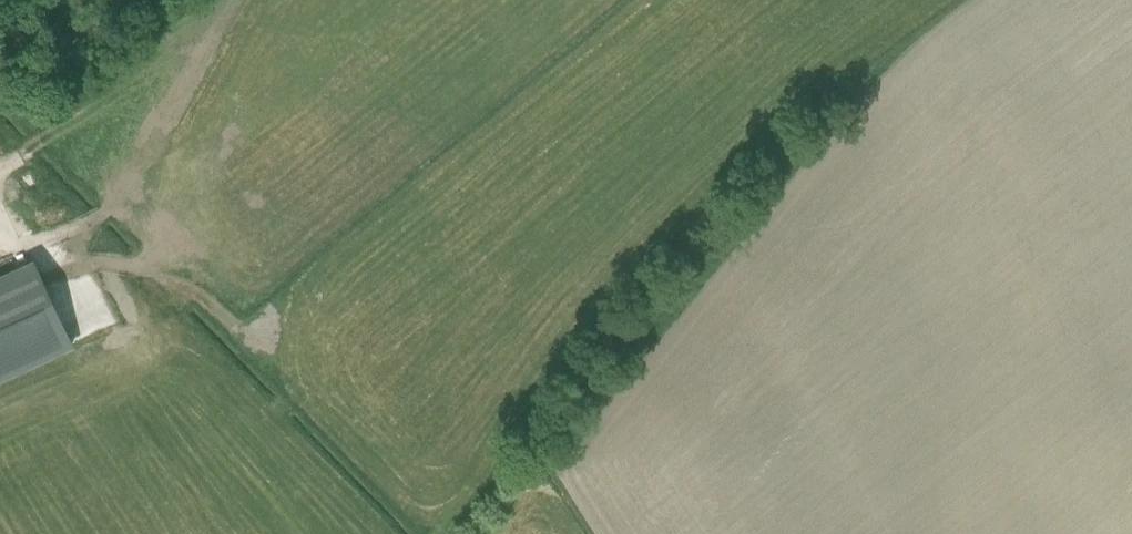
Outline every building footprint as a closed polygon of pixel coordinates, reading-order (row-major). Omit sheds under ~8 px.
[(71,344),(34,264),(0,280),(0,377),(71,344)]
